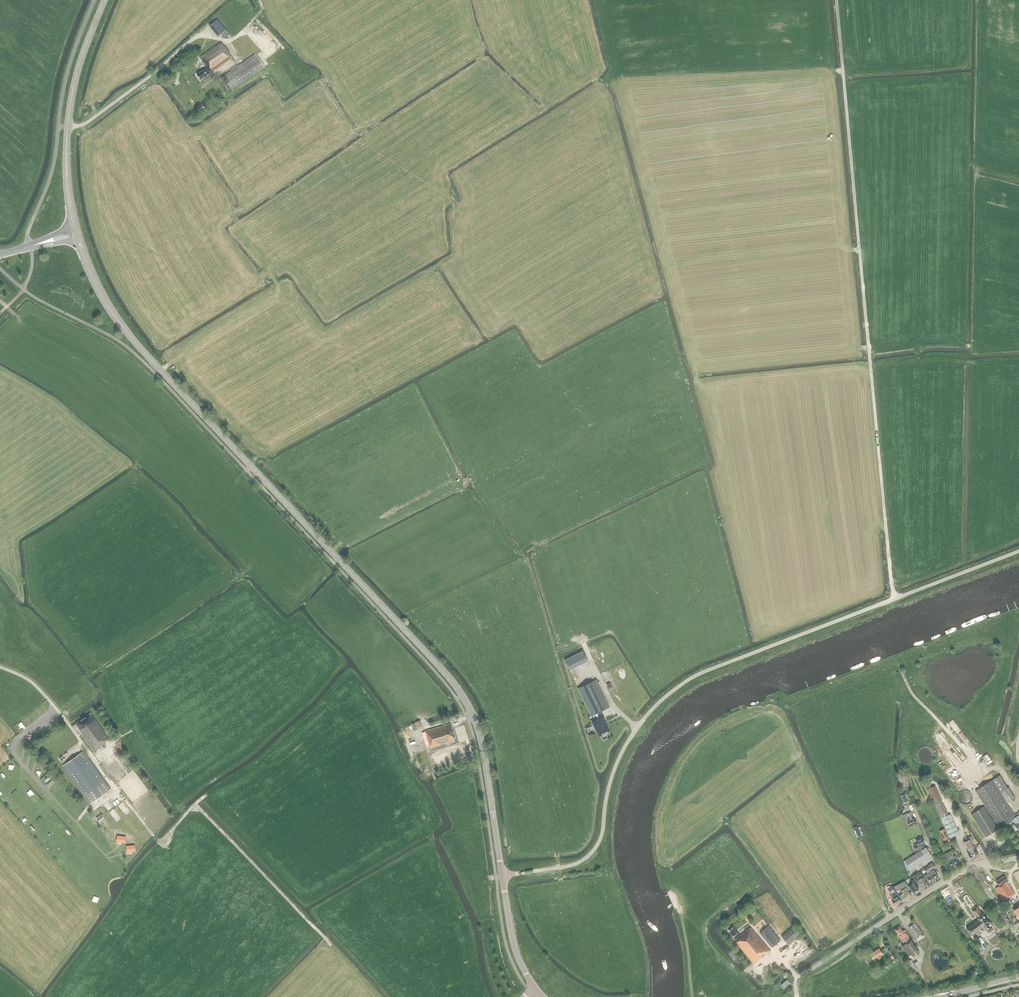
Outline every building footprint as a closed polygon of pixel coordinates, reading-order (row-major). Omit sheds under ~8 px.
[(223,37),(228,33),(226,30),(226,29),(217,19),(209,26),(218,36),(221,34),(223,37)] [(223,49),(220,43),(200,57),(207,67),(202,70),(202,71),(197,74),(200,80),(213,71),(216,77),(229,68),(231,71),(220,78),(229,91),(264,67),(255,54),(237,66),(235,63),(236,63),(224,48),(223,49)] [(583,651),(565,660),(569,669),(587,660),(583,651)] [(600,718),(598,713),(609,707),(596,680),(578,688),(591,716),(592,715),(594,721),(593,722),(595,725),(594,726),(595,730),(597,729),(598,733),(601,732),(602,733),(605,731),(605,730),(608,729),(606,725),(607,725),(605,720),(604,721),(602,717),(600,718)] [(105,742),(110,739),(91,713),(76,723),(80,729),(79,730),(94,751),(105,743),(105,742)] [(949,721),(964,742),(968,738),(954,718),(949,721)] [(452,727),(451,723),(425,731),(430,748),(440,745),(439,744),(443,743),(444,744),(448,743),(448,744),(454,742),(453,739),(455,738),(452,727)] [(110,790),(83,751),(63,766),(90,804),(110,790)] [(988,752),(983,755),(986,760),(991,757),(988,752)] [(972,814),(986,837),(998,829),(993,821),(994,821),(999,828),(1013,819),(1016,824),(1013,826),(1016,831),(1018,830),(1018,831),(1018,817),(1018,816),(1016,817),(1007,803),(1015,798),(1008,787),(1008,788),(1000,793),(992,780),(975,791),(994,819),(993,820),(984,806),(972,814)] [(907,826),(909,827),(917,823),(915,818),(913,818),(911,812),(903,815),(906,822),(908,822),(908,824),(906,824),(907,826)] [(946,816),(940,818),(950,838),(951,842),(954,841),(952,837),(959,834),(959,833),(951,814),(949,815),(946,816)] [(944,840),(949,838),(944,828),(939,831),(944,840)] [(915,851),(924,848),(923,844),(925,844),(923,838),(916,841),(917,842),(917,844),(913,845),(915,851)] [(966,850),(970,858),(979,854),(975,846),(973,847),(973,846),(974,846),(970,839),(964,842),(967,849),(968,849),(966,850)] [(907,871),(910,869),(932,856),(926,847),(904,861),(907,871)] [(953,856),(953,855),(954,854),(952,850),(945,853),(947,858),(948,858),(949,858),(947,859),(951,867),(959,863),(955,855),(953,856)] [(927,872),(930,870),(935,867),(933,862),(928,865),(929,866),(925,869),(927,872)] [(934,870),(931,871),(928,873),(925,875),(930,883),(938,877),(934,870)] [(918,872),(913,875),(916,879),(918,883),(920,882),(923,887),(928,884),(924,877),(921,879),(918,872)] [(1004,901),(1015,894),(1007,881),(1004,876),(996,881),(999,886),(995,888),(1004,901)] [(914,893),(919,890),(917,887),(919,886),(914,878),(910,881),(912,884),(909,886),(914,893)] [(910,888),(905,881),(894,887),(897,891),(899,890),(900,892),(898,893),(904,902),(911,897),(907,890),(910,888)] [(892,900),(895,906),(902,901),(899,896),(895,891),(892,893),(891,895),(894,899),(892,900)] [(1004,903),(1008,909),(1013,905),(1010,900),(1004,903)] [(982,914),(977,907),(972,910),(976,917),(977,916),(979,920),(967,929),(971,935),(984,926),(986,929),(987,931),(992,927),(982,914)] [(916,938),(920,934),(922,933),(916,923),(909,927),(916,938)] [(768,926),(764,929),(760,933),(772,948),(781,940),(768,926)] [(740,936),(733,927),(728,930),(737,941),(736,942),(754,964),(770,950),(750,928),(740,936)] [(788,945),(801,935),(794,927),(782,937),(788,945)] [(903,931),(900,927),(895,930),(903,942),(905,944),(902,946),(908,956),(918,950),(905,930),(903,931)] [(879,959),(881,957),(880,956),(883,954),(879,948),(870,954),(874,960),(878,957),(879,959)] [(913,972),(918,970),(911,959),(907,962),(913,972)] [(784,988),(790,983),(788,979),(781,985),(784,988)]
